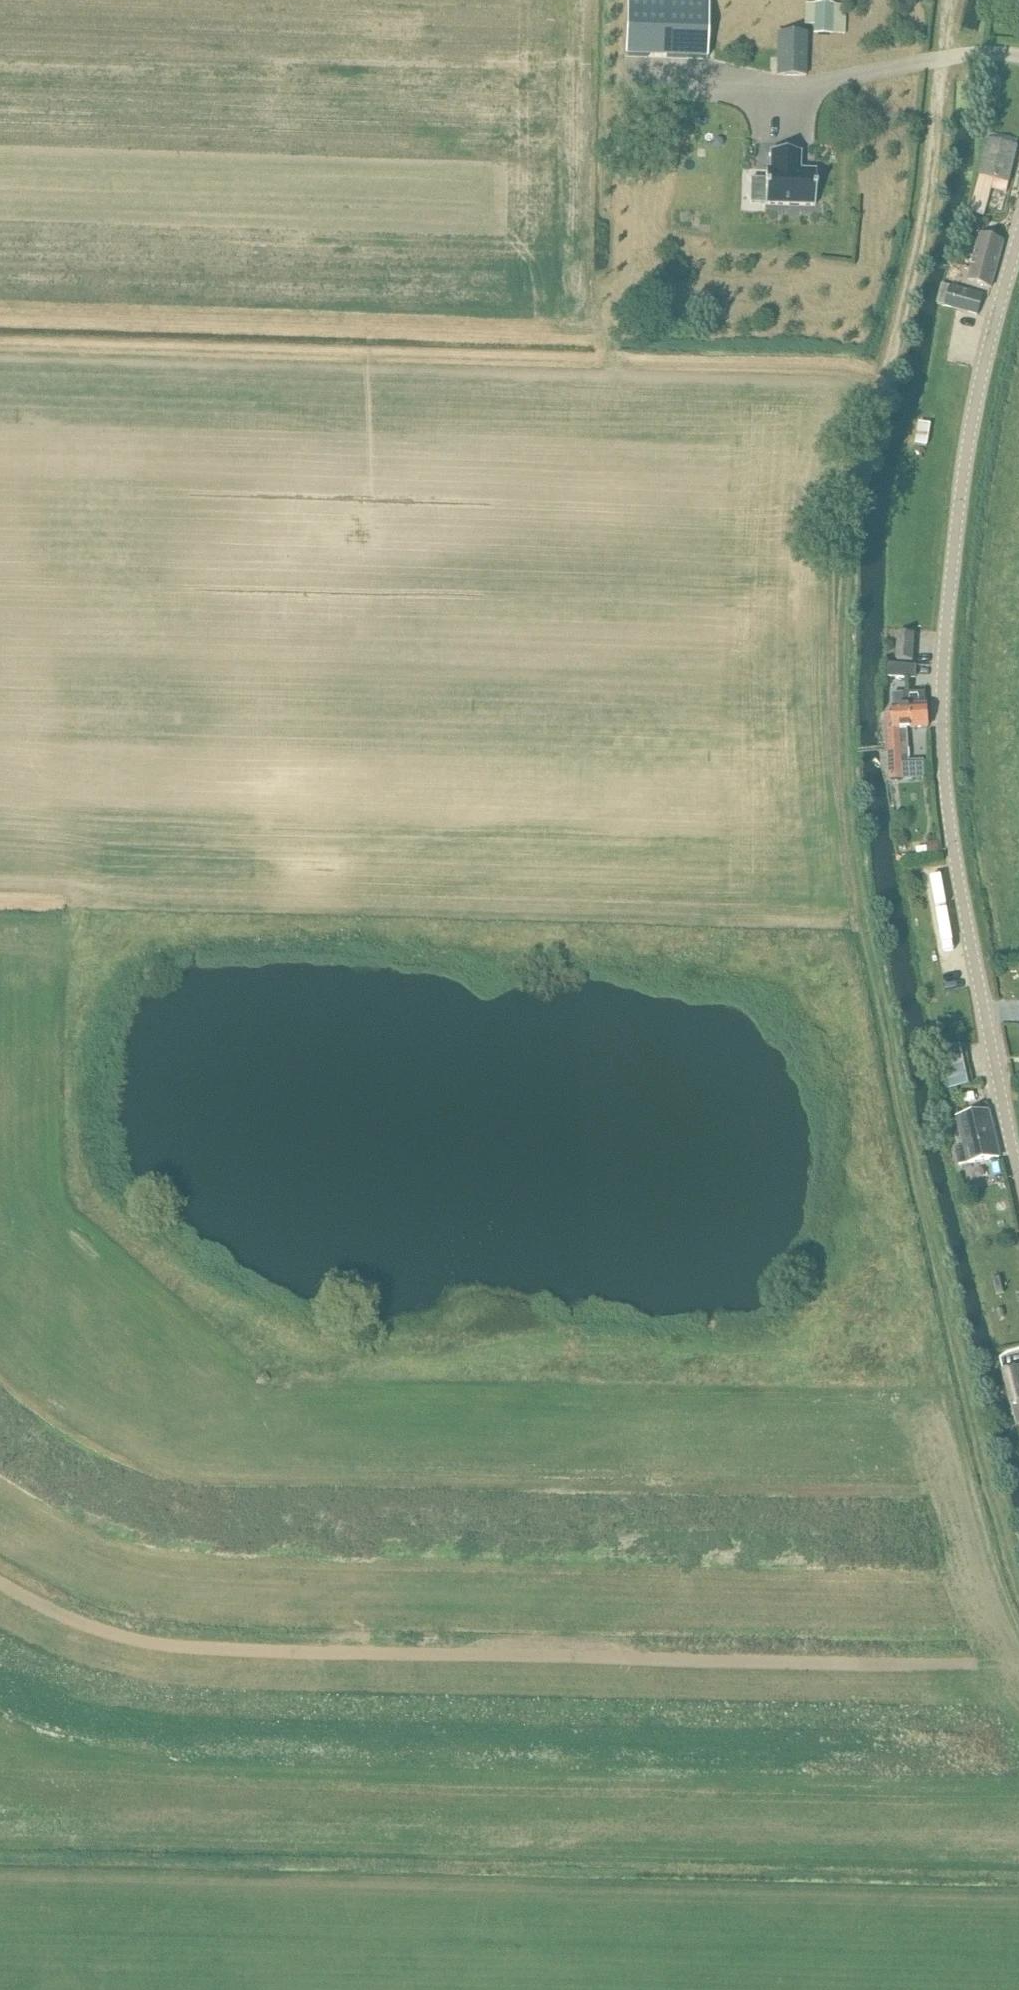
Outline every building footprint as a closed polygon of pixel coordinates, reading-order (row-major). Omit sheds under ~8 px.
[(625,58),(708,60),(710,0),(627,0),(625,58)] [(847,5),(806,3),(805,25),(815,25),(814,34),(845,35),(847,5)] [(777,75),(806,76),(807,35),(778,34),(777,75)] [(1017,146),(988,139),(971,212),(985,216),(993,180),(1009,183),(1017,146)] [(766,204),(766,206),(815,207),(816,170),(801,170),(801,152),(770,151),(770,169),(767,169),(766,179),(766,204)] [(991,287),(1004,242),(981,236),(969,281),(991,287)] [(983,296),(951,287),(946,306),(978,315),(983,296)] [(913,661),(914,634),(899,634),(898,660),(913,661)] [(889,663),(888,677),(914,679),(915,665),(889,663)] [(894,715),(887,715),(890,763),(891,783),(906,782),(905,780),(904,761),(910,761),(908,739),(906,739),(906,728),(929,727),(927,705),(926,705),(926,692),(904,693),(904,706),(893,707),(894,715)] [(939,841),(926,843),(929,856),(941,853),(939,841)] [(933,1053),(941,1091),(971,1085),(962,1045),(941,1049),(942,1051),(933,1053)] [(956,1150),(960,1166),(1000,1158),(988,1111),(960,1118),(965,1147),(956,1150)] [(1018,1425),(1018,1367),(1004,1371),(1017,1425),(1018,1425)]
